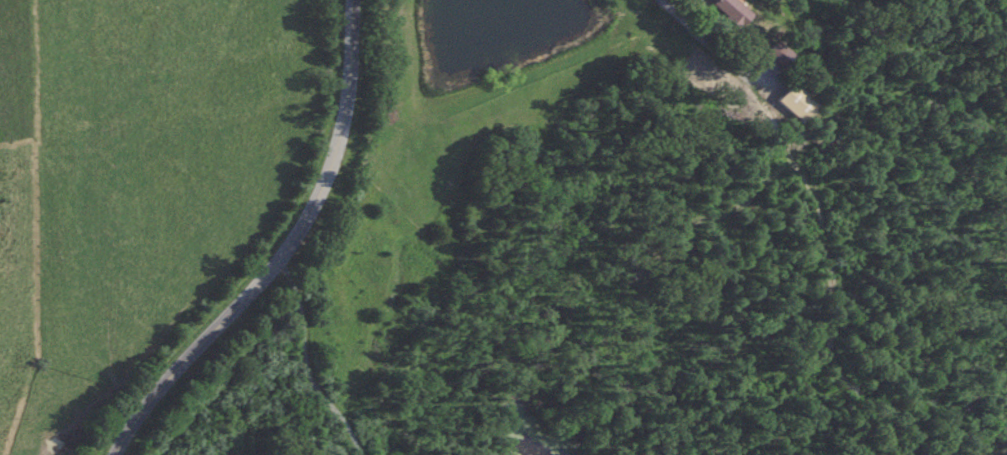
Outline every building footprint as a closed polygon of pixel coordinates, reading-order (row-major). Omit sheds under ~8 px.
[(762,53),(779,68),(790,56),(773,41),(762,53)] [(799,124),(815,107),(789,83),(773,101),(799,124)]
